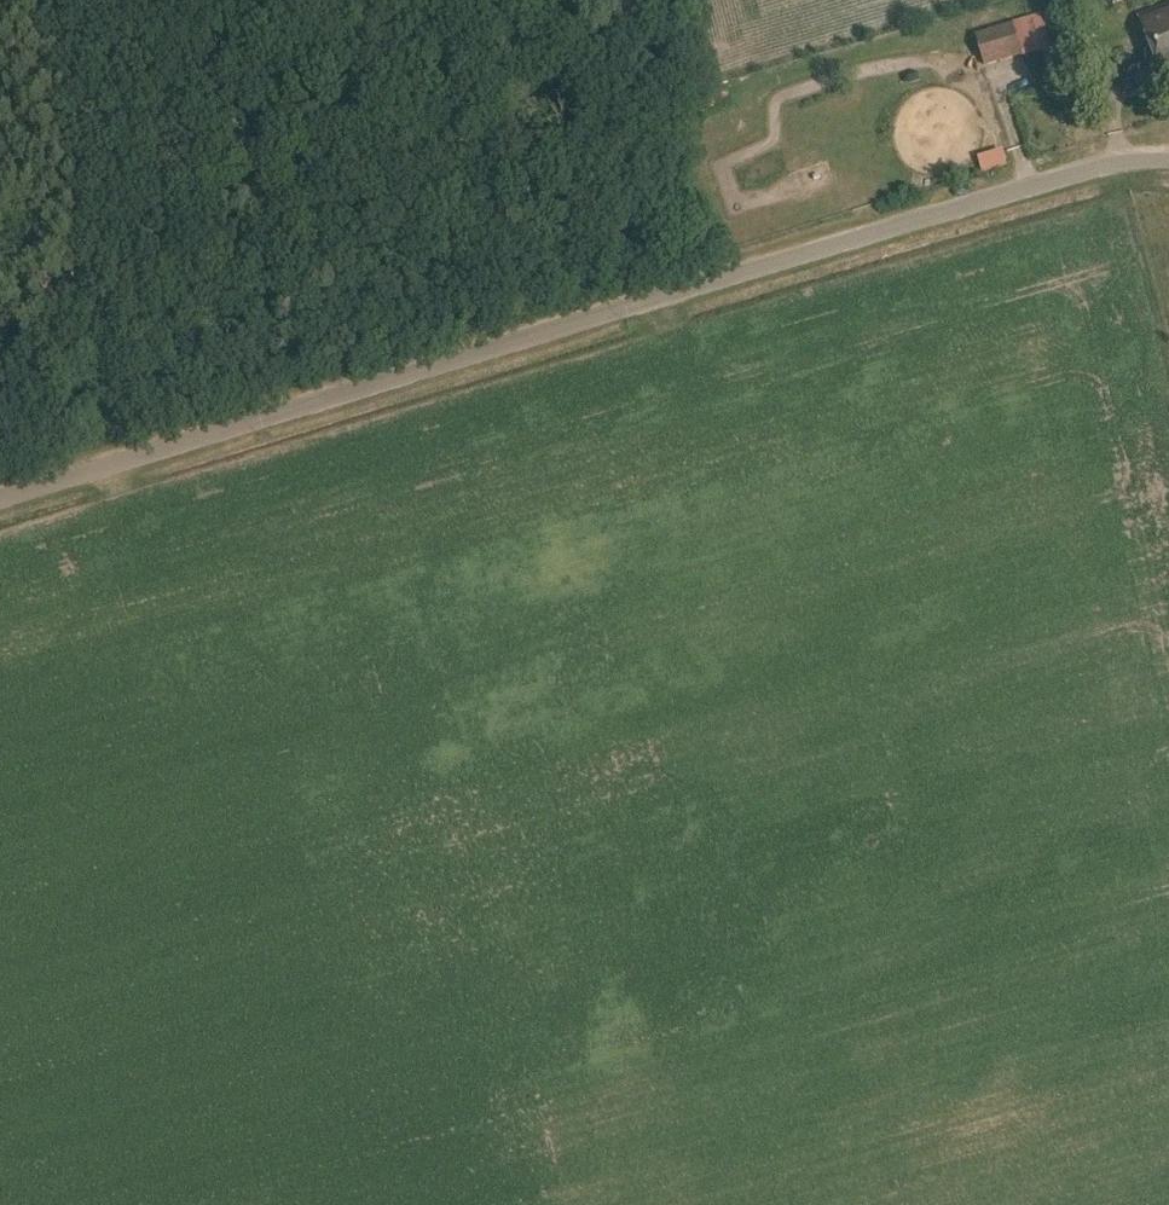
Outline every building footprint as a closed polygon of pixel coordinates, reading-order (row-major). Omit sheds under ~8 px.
[(1152,55),(1168,49),(1168,5),(1138,17),(1152,55)] [(1094,10),(1085,14),(1088,23),(1098,19),(1094,10)] [(1041,18),(975,37),(984,70),(1050,51),(1041,18)] [(1152,55),(1163,85),(1168,82),(1168,49),(1152,55)]
